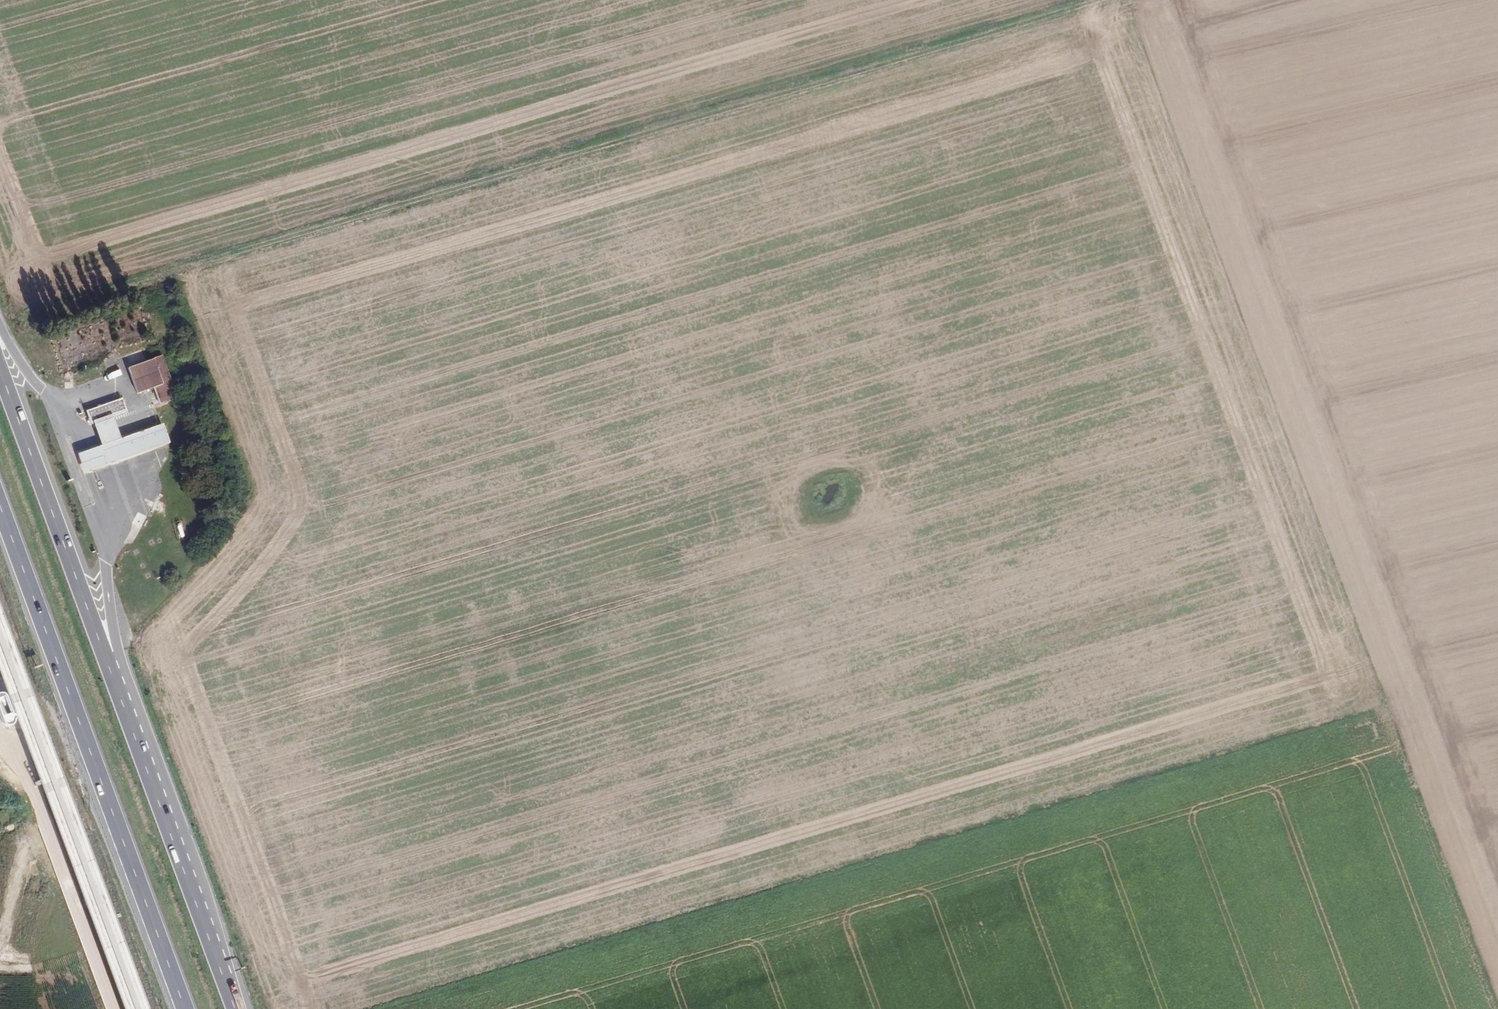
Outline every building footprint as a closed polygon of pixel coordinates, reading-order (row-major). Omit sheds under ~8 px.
[(175,286),(165,289),(167,297),(177,294),(175,286)] [(176,398),(161,357),(129,369),(138,393),(153,389),(159,404),(176,398)] [(3,722),(5,723),(8,723),(12,722),(13,720),(14,718),(13,716),(4,694),(2,693),(0,693),(0,716),(3,722)]
